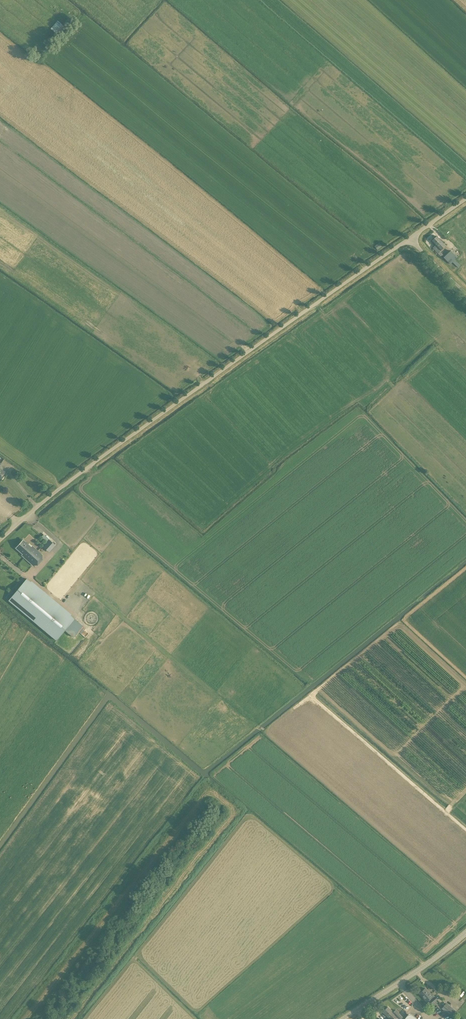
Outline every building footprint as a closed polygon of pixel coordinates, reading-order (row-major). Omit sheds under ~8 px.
[(58,20),(50,28),(57,34),(65,26),(58,20)] [(434,231),(428,236),(431,240),(437,235),(434,231)] [(437,236),(432,241),(435,245),(433,248),(441,257),(443,255),(440,252),(446,246),(437,236)] [(460,265),(455,260),(457,258),(455,255),(450,250),(443,257),(447,262),(450,265),(452,262),(458,268),(460,265)] [(23,554),(22,555),(24,557),(31,563),(33,566),(43,555),(32,546),(31,547),(23,540),(16,548),(18,550),(21,552),(23,554)] [(49,540),(43,547),(49,552),(56,545),(49,540)] [(67,593),(78,576),(75,572),(68,577),(65,581),(64,580),(60,583),(59,584),(55,587),(54,589),(55,590),(53,592),(55,595),(61,599),(63,596),(67,593)] [(71,615),(72,614),(32,581),(31,582),(27,579),(9,601),(57,641),(75,618),(71,615)] [(85,653),(94,641),(89,637),(80,650),(85,653)] [(435,997),(433,995),(432,996),(425,988),(419,993),(427,1001),(428,1000),(430,1001),(432,1004),(437,999),(435,997)] [(452,1016),(456,1011),(446,1002),(442,1008),(452,1016)] [(403,1017),(395,1010),(393,1012),(388,1007),(383,1012),(389,1018),(388,1018),(397,1018),(398,1018),(401,1018),(403,1017)]
